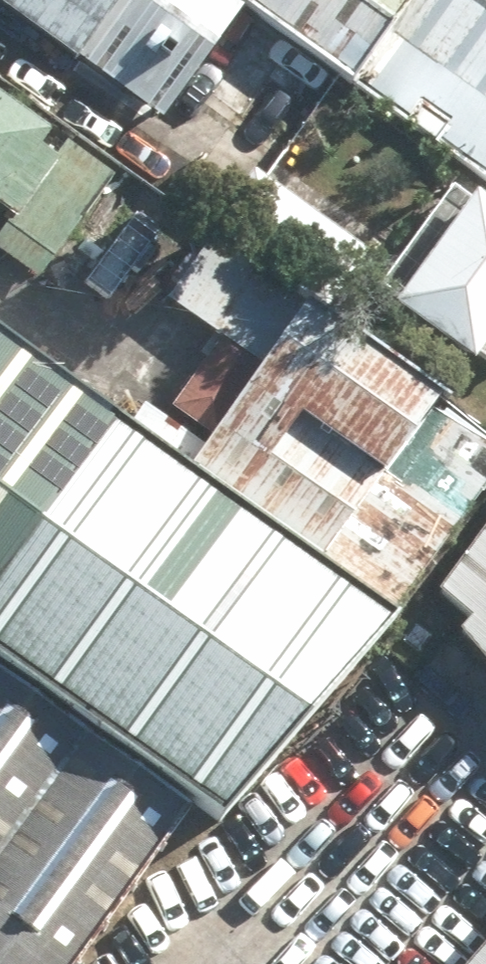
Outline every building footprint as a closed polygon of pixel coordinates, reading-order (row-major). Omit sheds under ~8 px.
[(76,75),(134,0),(0,0),(0,16),(76,75)] [(362,98),(438,0),(236,0),(362,98)] [(362,98),(485,193),(485,0),(438,0),(362,98)] [(0,104),(0,217),(12,225),(55,164),(34,149),(44,135),(0,104)] [(397,324),(485,393),(485,209),(397,324)] [(201,252),(162,306),(215,343),(166,411),(204,438),(198,446),(145,408),(127,433),(384,618),(485,477),(485,456),(201,252)] [(0,355),(0,680),(210,833),(365,632),(0,355)] [(433,615),(485,675),(485,549),(433,615)] [(183,818),(0,683),(0,963),(78,963),(183,818)] [(464,963),(485,963),(485,938),(464,963)]
